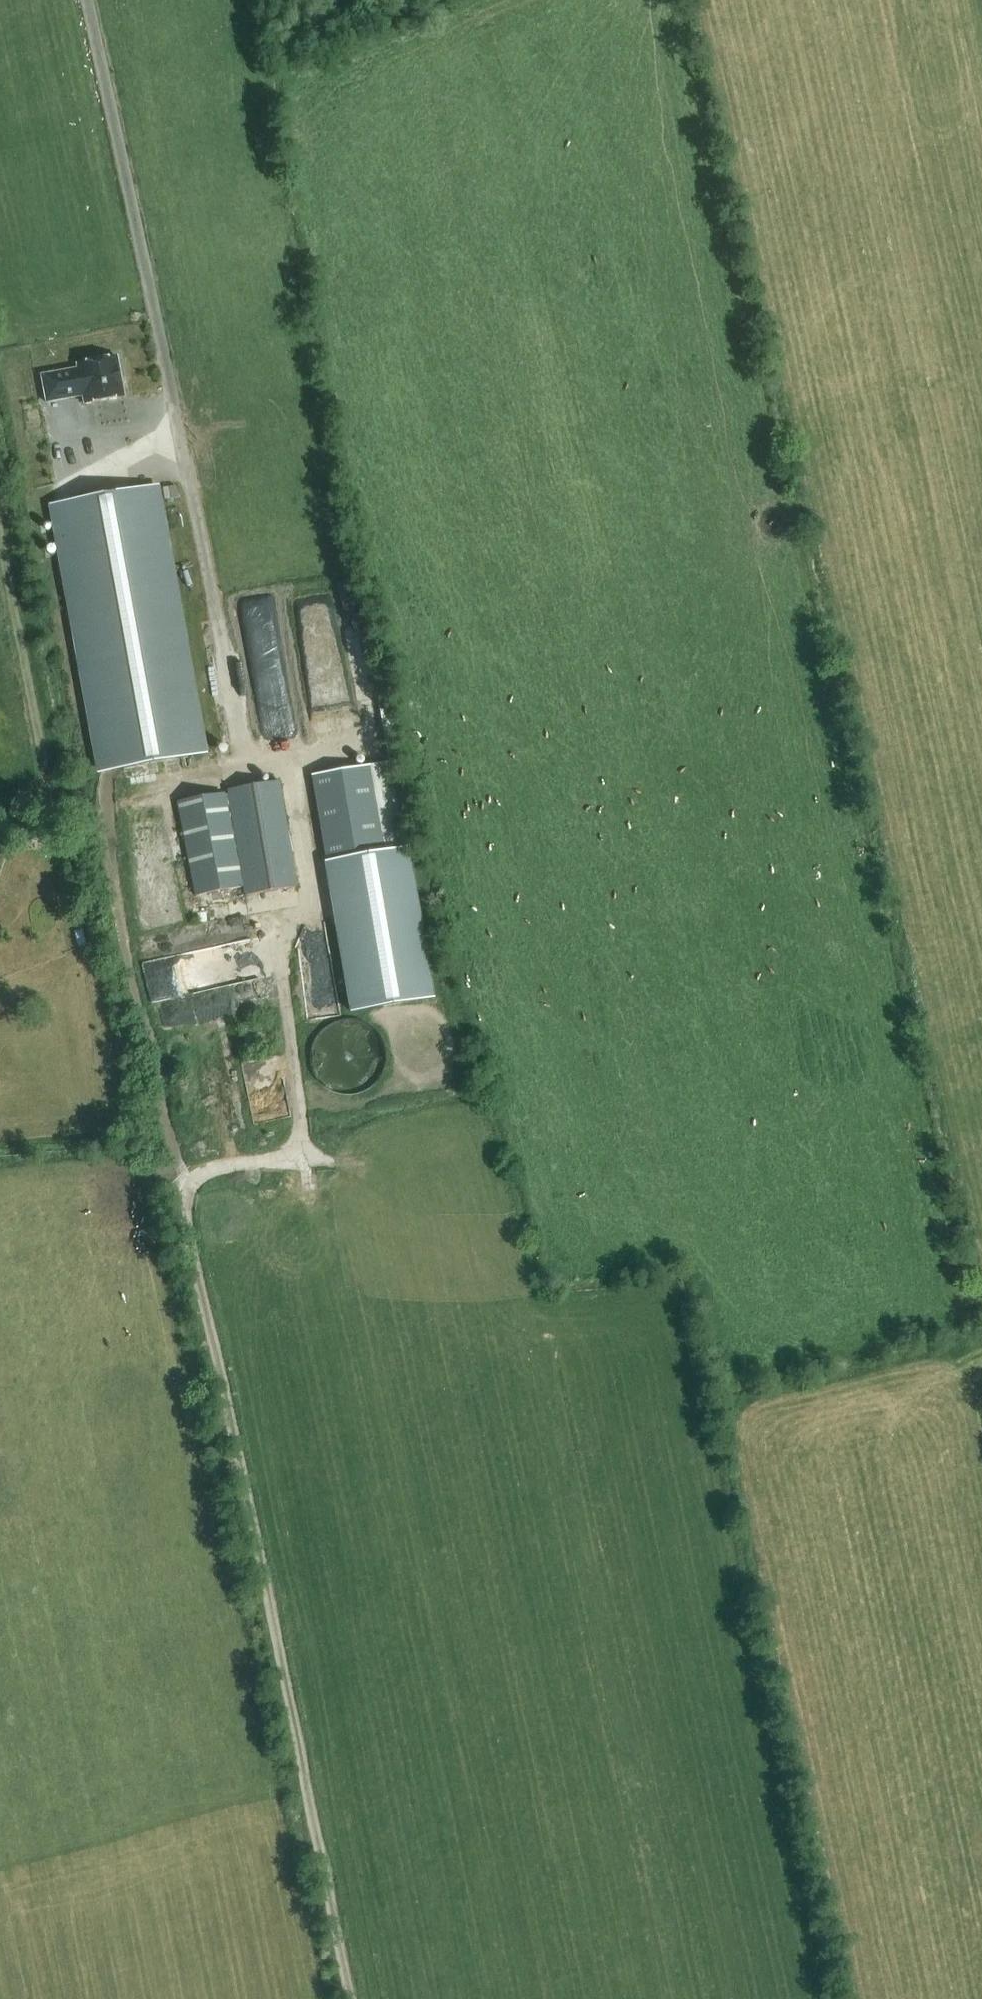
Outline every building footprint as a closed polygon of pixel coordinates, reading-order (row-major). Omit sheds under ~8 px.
[(82,396),(84,405),(124,397),(117,357),(76,364),(77,369),(41,376),(46,403),(82,396)] [(203,753),(155,487),(52,506),(100,772),(203,753)] [(313,775),(327,862),(383,853),(368,765),(313,775)] [(245,895),(297,887),(279,782),(226,791),(226,794),(179,802),(195,895),(243,887),(245,895)] [(383,853),(327,862),(326,863),(324,863),(350,1014),(436,1000),(410,849),(410,848),(383,853)] [(144,961),(153,1001),(219,986),(210,946),(144,961)] [(293,1116),(285,1076),(278,1077),(274,1057),(244,1062),(255,1123),(293,1116)]
